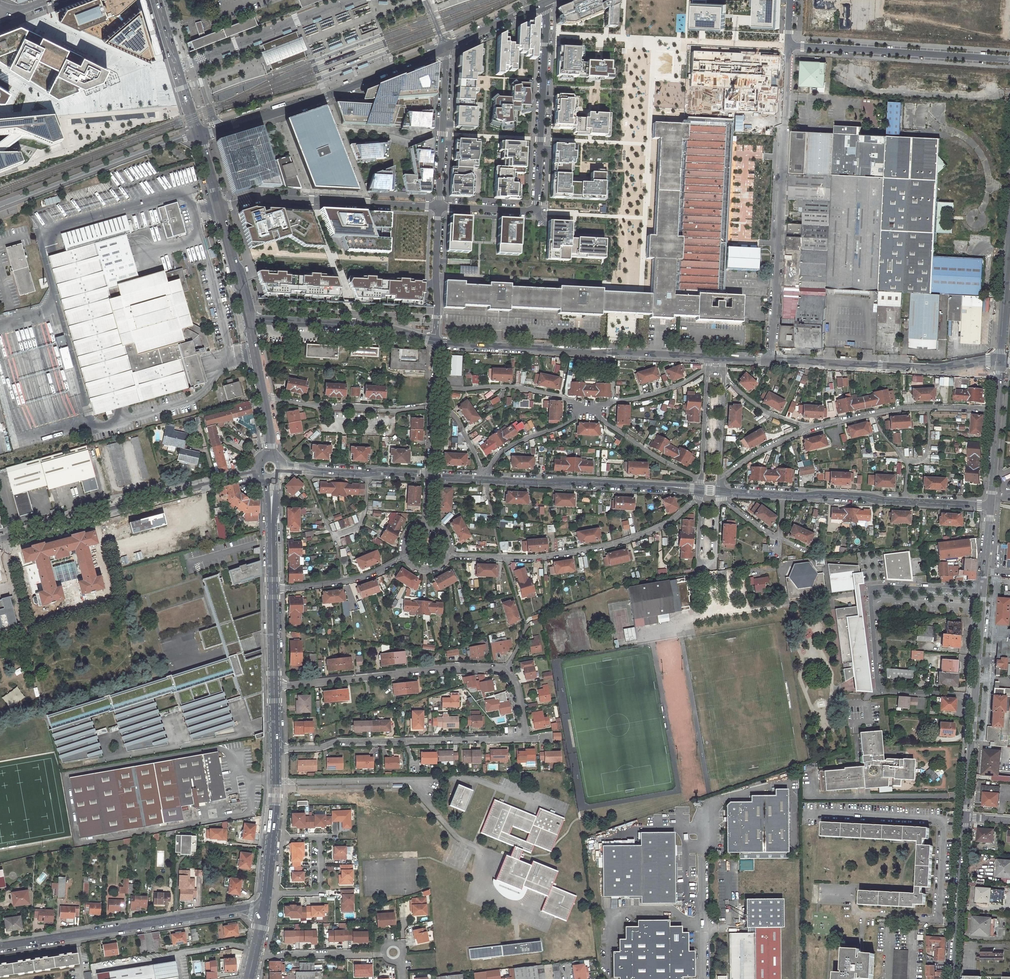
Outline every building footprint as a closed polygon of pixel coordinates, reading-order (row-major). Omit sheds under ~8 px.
[(55,17),(77,28),(114,12),(131,0),(79,0),(62,6),(55,17)] [(77,28),(102,38),(138,6),(136,0),(131,0),(114,12),(77,28)] [(558,10),(564,24),(573,25),(604,12),(603,9),(607,8),(607,0),(581,0),(558,10)] [(607,27),(609,28),(616,28),(618,0),(609,0),(607,27)] [(725,2),(693,0),(691,0),(690,27),(699,27),(701,27),(705,28),(724,28),(724,16),(725,12),(725,2)] [(780,0),(754,0),(754,14),(753,17),(753,19),(753,25),(779,26),(780,0)] [(138,6),(102,38),(147,58),(153,56),(138,6)] [(353,13),(352,10),(296,31),(262,44),(272,70),(306,56),(307,56),(362,35),(360,31),(353,13)] [(194,49),(257,25),(254,16),(207,34),(205,35),(201,21),(195,23),(200,37),(194,39),(190,41),(194,49)] [(537,18),(532,20),(531,30),(524,30),(524,23),(518,26),(517,45),(506,45),(506,31),(496,36),(494,77),(504,77),(504,73),(515,74),(515,59),(522,59),(522,57),(528,57),(528,60),(535,60),(537,18)] [(18,26),(9,29),(0,32),(0,62),(56,97),(101,80),(107,68),(18,26)] [(481,47),(458,57),(455,129),(477,130),(481,47)] [(598,76),(606,76),(612,77),(612,71),(610,71),(611,63),(604,63),(604,64),(599,64),(599,63),(587,63),(587,65),(579,64),(580,49),(569,48),(569,49),(561,49),(560,61),(558,60),(557,77),(577,78),(577,76),(586,76),(586,78),(598,79),(598,76)] [(691,50),(689,88),(724,89),(723,114),(755,116),(775,116),(779,55),(691,50)] [(826,63),(802,61),(800,86),(820,87),(825,82),(826,63)] [(370,106),(334,104),(342,124),(402,126),(409,105),(434,104),(434,97),(436,65),(370,90),(364,92),(361,101),(371,103),(370,106)] [(0,80),(0,102),(8,102),(12,96),(16,89),(0,80)] [(515,81),(510,85),(513,88),(512,96),(504,95),(504,98),(499,98),(497,95),(492,99),(494,102),(494,114),(491,124),(500,127),(501,121),(503,121),(504,130),(513,129),(511,114),(511,111),(519,111),(520,106),(521,107),(523,113),(532,111),(530,102),(531,89),(532,89),(533,83),(528,82),(527,84),(517,83),(515,81)] [(575,111),(575,104),(579,105),(579,97),(558,96),(557,103),(557,105),(556,105),(556,109),(557,109),(557,114),(555,114),(555,125),(555,127),(558,127),(558,129),(570,130),(570,127),(574,127),(574,134),(588,134),(588,136),(593,136),(606,136),(606,132),(609,132),(609,119),(607,119),(607,115),(595,115),(595,116),(592,116),(592,115),(587,114),(587,120),(573,119),(574,111),(575,111)] [(886,177),(880,292),(903,293),(912,293),(933,295),(935,257),(935,251),(936,246),(937,246),(938,233),(953,234),(954,227),(945,226),(946,210),(954,211),(955,203),(940,202),(940,200),(938,200),(939,174),(946,167),(946,163),(940,157),(941,139),(901,137),(903,103),(890,103),(888,136),(886,177)] [(434,106),(410,108),(404,126),(432,127),(434,106)] [(325,107),(286,120),(312,189),(331,190),(357,191),(325,107)] [(22,164),(19,155),(4,155),(22,137),(34,139),(50,146),(63,141),(54,117),(0,122),(0,135),(8,136),(0,143),(0,172),(22,164)] [(688,117),(688,126),(687,141),(681,140),(676,238),(682,238),(681,260),(675,260),(673,296),(697,297),(697,294),(722,295),(723,281),(724,271),(757,273),(758,250),(740,249),(725,249),(731,153),(733,134),(733,131),(733,120),(727,120),(688,117)] [(688,126),(654,124),(653,139),(659,140),(654,236),(648,236),(647,259),(653,259),(651,295),(650,319),(655,319),(672,320),(672,317),(673,296),(675,260),(681,260),(682,238),(676,238),(681,140),(687,141),(688,126)] [(837,133),(794,132),(792,173),(834,174),(886,177),(888,136),(863,135),(863,127),(837,125),(837,133)] [(217,142),(233,194),(248,189),(245,180),(257,177),(260,186),(301,188),(294,170),(292,171),(290,163),(291,163),(289,156),(271,162),(264,137),(235,146),(232,137),(217,142)] [(411,146),(416,176),(403,175),(406,192),(430,193),(432,164),(430,164),(430,156),(432,156),(433,139),(411,146)] [(450,196),(471,197),(471,194),(471,189),(472,167),(477,168),(479,144),(474,144),(474,141),(458,140),(458,148),(458,151),(457,168),(451,168),(450,196)] [(363,144),(351,145),(356,160),(385,159),(391,142),(378,143),(378,145),(363,146),(363,144)] [(497,199),(518,200),(519,185),(516,185),(517,181),(513,181),(514,174),(522,174),(522,169),(525,169),(526,149),(523,149),(524,144),(503,143),(502,152),(505,152),(505,160),(507,160),(507,168),(499,167),(499,173),(496,173),(495,192),(498,192),(497,199)] [(590,200),(598,200),(598,198),(606,198),(606,192),(603,192),(604,188),(606,188),(606,183),(605,182),(605,174),(591,173),(591,178),(588,178),(588,184),(570,183),(570,171),(573,172),(573,161),(574,161),(575,153),(572,153),(572,146),(554,145),(553,165),(555,165),(555,182),(552,182),(551,191),(554,191),(554,198),(570,199),(570,196),(590,197),(590,200)] [(381,172),(373,175),(368,190),(393,191),(394,167),(383,171),(383,172),(381,172)] [(801,199),(801,207),(805,207),(804,224),(789,223),(789,224),(831,226),(834,174),(792,173),(790,199),(801,199)] [(880,292),(886,177),(834,174),(831,226),(827,289),(880,292)] [(46,205),(61,202),(60,197),(45,199),(46,205)] [(179,237),(186,235),(185,233),(182,221),(183,221),(182,214),(180,215),(177,203),(176,203),(176,201),(167,204),(167,206),(158,208),(167,238),(179,235),(179,237)] [(247,211),(241,221),(249,249),(288,237),(304,247),(323,248),(310,213),(307,213),(308,209),(261,207),(247,211)] [(365,212),(320,210),(330,237),(341,237),(346,251),(389,254),(391,213),(372,212),(372,213),(365,213),(365,212)] [(397,210),(397,221),(413,221),(413,210),(397,210)] [(131,233),(126,216),(61,234),(66,252),(125,235),(131,233)] [(471,217),(451,216),(450,225),(448,225),(447,252),(470,253),(471,217)] [(521,220),(499,219),(497,254),(520,255),(521,220)] [(549,222),(548,228),(551,228),(549,260),(559,260),(559,261),(569,261),(569,258),(569,255),(602,256),(605,256),(606,241),(577,239),(577,240),(570,240),(571,222),(562,222),(562,223),(549,222)] [(827,289),(831,226),(789,224),(783,324),(782,324),(781,347),(824,349),(827,289)] [(192,387),(203,383),(195,355),(207,352),(205,348),(209,347),(204,330),(186,320),(187,318),(180,293),(188,291),(182,268),(139,281),(125,235),(66,252),(49,257),(52,270),(53,273),(57,285),(56,285),(57,288),(61,300),(61,301),(62,303),(64,312),(65,315),(69,327),(68,327),(69,330),(73,342),(74,345),(77,358),(78,360),(81,369),(81,372),(82,372),(85,384),(86,387),(90,399),(89,399),(90,402),(94,415),(106,412),(111,410),(139,402),(140,402),(142,401),(188,388),(190,387),(190,388),(188,389),(189,391),(193,390),(192,387)] [(216,246),(213,236),(208,237),(210,247),(216,246)] [(6,249),(20,296),(34,291),(25,259),(21,245),(6,249)] [(983,259),(935,257),(933,295),(941,295),(949,295),(981,297),(983,259)] [(475,268),(460,267),(459,274),(475,275),(475,268)] [(259,272),(257,272),(260,285),(263,285),(267,299),(277,299),(277,294),(289,295),(289,291),(305,292),(304,295),(331,297),(331,302),(338,303),(341,294),(336,279),(319,278),(319,275),(309,274),(309,277),(285,276),(285,273),(259,272)] [(353,289),(358,304),(365,304),(365,299),(379,299),(379,296),(394,297),(393,300),(413,301),(413,306),(423,307),(423,288),(425,288),(425,281),(399,279),(399,282),(374,281),(375,278),(365,277),(365,280),(351,280),(348,283),(351,289),(353,289)] [(560,290),(511,288),(465,286),(465,282),(446,281),(444,308),(466,309),(466,306),(488,307),(488,310),(510,311),(510,309),(558,311),(558,314),(576,315),(600,316),(601,314),(607,314),(633,315),(643,316),(649,316),(649,319),(650,319),(651,295),(628,294),(611,293),(603,292),(603,290),(577,288),(560,287),(560,290)] [(903,293),(880,292),(879,304),(902,305),(903,293)] [(912,293),(910,349),(919,349),(919,347),(922,347),(924,349),(926,347),(929,347),(929,350),(938,350),(941,295),(933,295),(912,293)] [(742,297),(722,295),(697,294),(697,297),(673,296),(672,317),(695,318),(695,321),(714,322),(741,323),(742,297)] [(949,295),(948,321),(959,322),(959,332),(961,332),(961,344),(980,345),(983,297),(981,297),(949,295)] [(306,358),(338,359),(338,346),(307,344),(306,358)] [(351,346),(350,356),(378,357),(379,348),(351,346)] [(402,349),(391,348),(390,369),(425,371),(426,350),(415,350),(415,354),(402,354),(402,349)] [(461,357),(452,357),(451,376),(460,376),(461,357)] [(672,369),(676,379),(682,377),(681,373),(682,373),(679,366),(672,369)] [(640,385),(658,379),(654,368),(637,373),(640,385)] [(490,379),(492,379),(492,381),(510,381),(510,377),(513,377),(514,370),(491,369),(490,379)] [(670,377),(671,381),(676,379),(672,369),(666,371),(668,378),(670,377)] [(538,385),(556,389),(560,390),(563,379),(540,374),(540,375),(536,375),(535,383),(538,384),(538,385)] [(745,374),(740,379),(741,380),(739,383),(743,387),(750,379),(745,374)] [(288,379),(287,389),(291,390),(290,392),(295,393),(297,381),(288,379)] [(756,384),(750,379),(743,387),(747,391),(750,388),(751,389),(756,384)] [(307,382),(297,381),(295,393),(301,394),(302,392),(306,393),(307,382)] [(571,391),(569,391),(569,396),(595,397),(596,387),(585,386),(585,384),(571,383),(571,391)] [(336,385),(326,384),(326,395),(330,395),(330,397),(335,397),(336,385)] [(595,397),(610,398),(611,393),(609,393),(610,385),(596,384),(596,387),(595,397)] [(346,385),(336,385),(335,397),(341,398),(341,396),(345,396),(346,385)] [(366,387),(365,397),(369,397),(369,399),(375,400),(375,387),(366,387)] [(380,398),(385,398),(385,388),(375,387),(375,400),(380,400),(380,398)] [(838,409),(837,410),(838,414),(856,410),(856,409),(858,408),(859,410),(870,407),(870,406),(872,405),(873,407),(891,403),(892,403),(892,401),(893,400),(892,392),(887,393),(886,391),(881,392),(880,389),(878,390),(878,392),(873,393),(874,395),(851,400),(849,395),(845,395),(846,399),(837,401),(838,409)] [(937,389),(908,390),(908,392),(911,392),(912,398),(913,398),(914,401),(933,400),(932,397),(934,397),(934,391),(937,391),(937,389)] [(956,402),(983,403),(983,399),(982,399),(982,390),(969,389),(969,392),(961,391),(949,391),(948,399),(956,399),(956,402)] [(763,403),(779,412),(784,402),(764,391),(761,398),(764,400),(763,403)] [(683,409),(686,409),(688,409),(687,421),(698,422),(698,416),(697,415),(697,413),(698,413),(699,395),(695,395),(695,396),(687,396),(686,405),(683,405),(683,409)] [(481,422),(473,410),(465,398),(464,399),(465,402),(461,405),(461,406),(458,408),(469,424),(472,422),(473,424),(478,420),(480,423),(481,422)] [(518,408),(528,408),(528,401),(522,400),(522,402),(519,402),(518,408)] [(549,408),(549,421),(558,422),(558,421),(560,421),(561,402),(557,402),(557,400),(550,400),(550,402),(545,401),(544,408),(549,408)] [(229,406),(230,410),(232,418),(242,416),(253,413),(251,405),(250,405),(249,401),(239,404),(240,408),(232,410),(230,406),(229,406)] [(732,405),(732,406),(729,406),(728,416),(740,416),(740,402),(739,402),(738,405),(732,405)] [(628,425),(629,405),(623,405),(621,405),(621,406),(617,406),(616,425),(628,425)] [(822,409),(822,407),(803,406),(799,406),(798,414),(803,414),(803,418),(821,419),(821,417),(825,417),(826,410),(822,409)] [(230,410),(205,417),(207,425),(218,422),(223,421),(227,420),(227,421),(233,420),(232,418),(230,410)] [(289,423),(300,421),(306,420),(307,420),(307,419),(305,413),(299,414),(298,410),(291,412),(292,416),(288,417),(289,423)] [(972,415),(971,434),(982,435),(983,417),(972,415)] [(728,416),(728,426),(731,426),(731,427),(737,428),(737,431),(739,431),(740,416),(728,416)] [(889,418),(890,421),(885,422),(886,430),(911,428),(911,421),(910,421),(910,420),(908,420),(908,416),(889,418)] [(419,424),(419,419),(411,419),(411,429),(422,430),(422,424),(419,424)] [(290,428),(294,428),(295,432),(302,431),(300,421),(289,423),(290,428)] [(501,445),(510,439),(509,438),(511,436),(512,437),(517,434),(516,433),(520,430),(521,431),(525,429),(521,423),(517,425),(515,422),(510,425),(510,426),(501,432),(500,430),(498,428),(493,431),(495,433),(489,438),(490,440),(480,447),(486,455),(490,452),(490,451),(492,449),(493,451),(501,445)] [(847,428),(850,439),(868,435),(865,423),(847,428)] [(598,425),(579,424),(579,427),(577,427),(577,433),(574,433),(574,435),(603,436),(603,434),(600,434),(600,428),(598,428),(598,425)] [(209,447),(209,448),(213,447),(221,445),(215,425),(207,427),(212,446),(209,447)] [(762,428),(744,439),(749,449),(766,440),(765,439),(766,438),(764,434),(765,433),(762,428)] [(422,430),(411,429),(410,440),(418,440),(418,435),(422,435),(422,430)] [(167,431),(164,444),(175,447),(182,448),(183,445),(185,433),(180,432),(180,433),(167,431)] [(900,434),(892,434),(893,443),(900,443),(900,434)] [(652,442),(650,446),(668,456),(669,455),(671,456),(671,458),(687,467),(689,463),(691,464),(694,457),(691,456),(692,454),(680,448),(679,450),(668,444),(669,442),(658,436),(653,443),(652,442)] [(825,438),(823,439),(822,436),(813,438),(815,449),(830,445),(830,444),(826,445),(825,438)] [(149,478),(138,437),(131,439),(142,480),(149,478)] [(802,451),(802,452),(815,449),(813,438),(804,440),(805,444),(803,444),(805,450),(802,451)] [(131,483),(120,441),(107,445),(119,486),(131,483)] [(968,457),(970,457),(969,468),(967,468),(966,482),(974,482),(974,484),(979,484),(980,463),(979,463),(979,461),(980,461),(981,443),(977,442),(977,444),(968,443),(968,457)] [(313,443),(312,458),(321,459),(321,446),(316,446),(316,443),(313,443)] [(86,445),(39,459),(47,486),(48,490),(81,481),(85,493),(98,489),(86,445)] [(218,468),(226,466),(222,451),(223,450),(222,445),(221,445),(213,447),(218,468)] [(331,446),(321,446),(321,459),(330,459),(331,446)] [(351,448),(351,460),(359,460),(360,448),(351,448)] [(359,460),(369,461),(369,448),(360,448),(359,460)] [(198,453),(181,450),(179,460),(188,462),(187,464),(186,467),(194,469),(198,453)] [(391,450),(391,462),(399,462),(400,450),(391,450)] [(399,462),(408,463),(409,450),(400,450),(399,462)] [(470,455),(441,453),(441,455),(445,455),(444,461),(446,461),(446,465),(465,466),(465,464),(470,465),(470,460),(467,460),(467,456),(470,457),(470,455)] [(512,468),(531,469),(532,465),(533,465),(533,460),(537,460),(537,458),(509,456),(508,458),(512,458),(511,464),(513,464),(512,468)] [(563,471),(573,471),(583,472),(583,470),(586,470),(586,472),(592,472),(592,462),(580,461),(580,458),(567,458),(566,460),(555,459),(554,470),(560,471),(560,469),(563,469),(563,471)] [(27,491),(47,486),(39,459),(5,468),(19,517),(33,513),(27,491)] [(627,470),(627,474),(645,475),(646,463),(624,462),(624,470),(627,470)] [(798,470),(798,476),(813,473),(813,466),(797,468),(798,470)] [(749,476),(749,480),(770,481),(770,480),(772,480),(772,481),(791,482),(791,478),(789,478),(790,470),(776,469),(776,471),(767,471),(767,468),(751,468),(751,476),(749,476)] [(853,475),(826,473),(825,481),(830,481),(829,484),(848,485),(848,482),(852,482),(853,475)] [(874,487),(893,488),(893,476),(875,475),(874,487)] [(303,485),(298,480),(296,481),(294,478),(289,482),(297,490),(303,485)] [(924,489),(943,490),(943,487),(945,487),(945,481),(948,481),(948,479),(920,478),(920,479),(923,480),(923,486),(924,486),(924,489)] [(287,490),(292,495),(294,493),(297,496),(300,494),(297,490),(289,482),(286,486),(288,489),(287,490)] [(349,484),(329,483),(329,485),(326,484),(326,483),(320,483),(320,493),(332,494),(332,496),(345,497),(345,495),(358,495),(365,495),(365,485),(352,484),(352,486),(349,486),(349,484)] [(228,500),(239,493),(237,484),(225,487),(222,488),(223,491),(224,495),(221,496),(222,501),(224,502),(228,500)] [(419,506),(420,488),(408,487),(407,508),(415,509),(415,506),(419,506)] [(442,488),(440,488),(439,507),(441,507),(441,511),(450,512),(450,508),(451,508),(452,489),(444,489),(444,487),(442,487),(442,488)] [(526,493),(516,492),(507,492),(507,495),(506,495),(505,501),(502,501),(502,503),(531,504),(531,503),(528,503),(528,496),(526,496),(526,493)] [(244,497),(239,493),(228,500),(232,503),(231,504),(234,506),(235,505),(236,507),(244,497)] [(576,497),(574,497),(574,495),(555,494),(555,506),(576,507),(576,497)] [(245,513),(249,500),(244,497),(236,507),(238,508),(237,509),(240,511),(241,510),(245,513)] [(612,502),(611,509),(633,510),(633,499),(615,498),(615,502),(612,502)] [(664,506),(674,503),(672,498),(669,499),(668,498),(661,500),(664,506)] [(245,513),(243,515),(245,518),(246,517),(251,517),(251,515),(258,515),(258,500),(249,500),(245,513)] [(667,514),(674,511),(673,510),(676,508),(674,503),(664,506),(667,514)] [(754,516),(769,527),(775,517),(760,506),(758,509),(754,507),(750,512),(754,515),(754,516)] [(215,517),(222,515),(220,507),(213,509),(215,517)] [(288,527),(291,527),(291,531),(299,531),(299,507),(292,507),(292,509),(288,509),(288,527)] [(831,509),(830,520),(843,520),(843,522),(856,523),(856,521),(868,521),(869,511),(863,511),(863,512),(860,512),(860,510),(840,509),(840,511),(837,511),(837,509),(831,509)] [(890,523),(909,524),(909,513),(890,512),(890,523)] [(393,513),(390,519),(391,520),(388,524),(390,525),(396,515),(397,514),(393,513)] [(163,514),(129,523),(132,534),(166,525),(163,514)] [(392,544),(401,528),(400,527),(401,525),(402,526),(405,520),(407,516),(404,514),(397,514),(396,515),(390,525),(388,524),(381,537),(388,541),(388,542),(392,544)] [(227,540),(222,515),(215,517),(220,541),(227,540)] [(453,521),(454,523),(451,524),(459,541),(462,540),(463,541),(468,538),(470,541),(471,540),(458,515),(457,516),(458,518),(453,521)] [(959,519),(959,515),(950,515),(941,515),(940,518),(939,518),(938,524),(935,524),(935,526),(963,527),(964,525),(961,525),(961,519),(959,519)] [(128,519),(113,524),(124,567),(131,567),(138,566),(128,519)] [(681,546),(680,558),(691,559),(691,552),(690,552),(690,549),(691,549),(692,530),(691,530),(691,527),(692,527),(693,521),(682,520),(682,533),(679,532),(678,546),(681,546)] [(727,525),(723,525),(722,543),(726,544),(726,548),(733,548),(735,521),(727,521),(727,525)] [(790,536),(807,544),(809,541),(810,542),(813,536),(815,538),(816,536),(790,524),(789,526),(792,527),(789,533),(791,533),(790,536)] [(580,543),(599,539),(598,536),(599,536),(598,530),(601,529),(601,528),(573,533),(573,535),(576,534),(577,540),(579,540),(580,543)] [(86,546),(96,543),(93,533),(83,535),(82,533),(71,536),(72,538),(65,540),(65,539),(64,539),(61,540),(62,540),(61,540),(61,541),(59,541),(57,542),(54,543),(54,542),(53,542),(50,543),(49,543),(49,544),(43,546),(42,543),(31,546),(32,549),(24,551),(22,551),(25,562),(35,560),(43,592),(39,593),(39,592),(35,593),(36,596),(34,597),(33,598),(34,603),(36,604),(38,603),(39,606),(42,605),(42,604),(50,602),(50,604),(55,602),(54,601),(62,599),(59,588),(58,588),(57,584),(79,578),(80,583),(79,583),(83,601),(92,599),(90,593),(95,592),(96,596),(104,595),(99,578),(94,579),(86,546)] [(375,538),(374,538),(372,542),(373,543),(379,546),(382,542),(375,538)] [(547,539),(527,540),(527,544),(525,544),(525,549),(527,549),(527,552),(546,551),(546,547),(547,546),(547,539)] [(973,539),(949,542),(936,544),(938,559),(945,558),(945,560),(951,559),(951,558),(963,556),(963,561),(962,561),(961,565),(963,565),(963,571),(959,571),(959,570),(938,571),(939,582),(948,581),(947,577),(962,576),(962,577),(955,577),(955,581),(973,581),(975,555),(973,539)] [(289,583),(294,583),(294,581),(302,581),(302,567),(300,567),(300,565),(304,565),(304,558),(302,558),(301,557),(299,557),(299,555),(302,555),(301,542),(293,542),(293,540),(288,540),(289,561),(290,561),(290,564),(289,564),(289,583)] [(507,542),(499,543),(501,551),(506,550),(508,548),(507,542)] [(603,558),(606,566),(632,560),(630,552),(626,552),(625,549),(607,554),(608,557),(603,558)] [(379,550),(353,561),(354,563),(356,562),(359,567),(360,567),(362,570),(379,562),(378,559),(379,559),(377,553),(380,552),(379,550)] [(907,553),(884,556),(886,572),(886,573),(888,575),(889,576),(891,577),(892,578),(894,579),(896,580),(898,580),(900,580),(904,581),(904,579),(911,578),(909,562),(910,562),(909,558),(908,558),(907,553)] [(341,557),(340,557),(342,565),(348,564),(346,556),(341,557)] [(572,560),(553,563),(554,566),(549,567),(550,575),(574,572),(573,566),(574,566),(573,561),(572,562),(572,560)] [(239,568),(229,572),(233,585),(240,582),(240,580),(253,577),(253,578),(260,576),(260,562),(245,566),(245,565),(239,567),(239,568)] [(785,579),(788,599),(824,594),(821,574),(816,575),(809,563),(794,565),(787,579),(785,579)] [(477,577),(498,577),(498,572),(497,572),(497,570),(497,566),(477,565),(477,577)] [(857,567),(826,565),(830,593),(854,590),(853,585),(861,584),(860,574),(858,574),(857,567)] [(528,580),(524,568),(514,572),(516,577),(517,577),(518,579),(517,580),(522,597),(527,596),(526,594),(534,592),(530,579),(528,580)] [(417,580),(401,569),(400,572),(398,571),(396,574),(398,575),(395,580),(411,590),(411,589),(415,591),(418,587),(417,587),(420,582),(417,580)] [(450,571),(433,580),(435,584),(433,585),(436,592),(457,581),(454,574),(452,575),(450,571)] [(886,572),(886,580),(900,580),(898,580),(896,580),(894,579),(892,578),(891,577),(889,576),(888,575),(886,573),(886,572)] [(220,575),(203,580),(218,626),(199,632),(205,649),(223,643),(228,659),(243,656),(237,638),(261,631),(261,612),(232,621),(219,583),(222,583),(220,575)] [(750,585),(753,585),(754,593),(765,591),(763,584),(768,583),(767,578),(753,580),(752,577),(749,578),(750,585)] [(685,581),(684,578),(628,588),(633,619),(650,616),(651,619),(657,618),(657,615),(689,609),(689,606),(690,606),(688,596),(690,596),(689,591),(688,591),(686,581),(685,581)] [(374,581),(357,587),(360,598),(378,592),(374,581)] [(319,603),(319,604),(347,601),(347,600),(344,600),(344,593),(342,594),(342,590),(323,592),(323,596),(321,596),(322,602),(319,603)] [(998,639),(1001,639),(1009,640),(1009,630),(1008,630),(1008,626),(1009,626),(1009,592),(1005,592),(1004,599),(999,599),(997,625),(998,625),(997,639),(998,639)] [(17,624),(10,597),(0,600),(0,629),(17,624)] [(292,618),(290,619),(290,625),(301,624),(300,612),(303,612),(302,599),(294,599),(293,597),(290,597),(290,616),(291,616),(292,618)] [(519,620),(516,610),(513,601),(509,603),(509,601),(503,603),(502,600),(500,601),(509,626),(513,625),(513,624),(516,622),(515,621),(519,620)] [(416,615),(430,616),(430,613),(442,614),(442,603),(436,603),(436,605),(433,605),(433,603),(413,602),(413,603),(410,603),(410,602),(404,601),(404,612),(410,612),(410,616),(416,616),(416,615)] [(856,607),(834,610),(841,664),(842,664),(843,670),(842,670),(843,683),(853,677),(858,674),(857,671),(864,670),(856,607)] [(946,622),(945,635),(959,636),(960,623),(946,622)] [(916,633),(916,641),(931,642),(932,634),(916,633)] [(959,636),(945,635),(942,634),(941,647),(958,648),(959,636)] [(529,641),(531,653),(541,651),(538,635),(533,636),(534,640),(529,641)] [(510,640),(490,644),(492,654),(508,651),(507,645),(511,645),(510,640)] [(290,641),(291,665),(302,664),(301,641),(290,641)] [(470,647),(471,657),(483,655),(482,650),(486,649),(485,644),(470,647)] [(51,730),(62,763),(102,757),(96,737),(107,733),(106,729),(94,732),(90,718),(108,712),(109,713),(114,712),(118,726),(109,729),(110,734),(120,731),(127,752),(168,745),(159,718),(179,711),(178,707),(157,713),(153,699),(170,693),(171,695),(176,693),(191,741),(215,737),(214,733),(219,731),(219,732),(233,727),(218,679),(233,674),(240,696),(227,701),(228,704),(244,698),(252,721),(262,717),(261,650),(253,652),(243,656),(228,659),(229,660),(172,679),(171,676),(166,678),(167,680),(110,699),(109,696),(106,697),(107,700),(50,718),(53,727),(54,727),(55,729),(51,730)] [(393,664),(405,662),(404,651),(392,653),(393,664)] [(912,659),(921,660),(922,652),(912,651),(912,659)] [(392,653),(380,654),(379,654),(379,658),(381,658),(382,665),(393,664),(392,653)] [(351,657),(339,659),(340,670),(352,668),(351,657)] [(328,671),(340,670),(339,659),(327,660),(327,661),(326,661),(326,664),(328,664),(328,671)] [(1006,659),(1000,659),(1000,661),(995,661),(995,666),(999,667),(999,670),(1005,670),(1006,659)] [(957,661),(941,660),(940,672),(956,673),(956,668),(957,665),(957,661)] [(524,669),(526,679),(536,678),(533,661),(521,663),(522,669),(524,669)] [(890,677),(911,678),(912,670),(884,668),(885,678),(890,678),(890,677)] [(867,692),(864,670),(857,671),(858,674),(853,677),(855,691),(867,692)] [(551,672),(543,674),(544,681),(553,680),(551,672)] [(937,685),(955,686),(956,673),(940,672),(937,672),(937,685)] [(480,688),(476,689),(477,693),(493,691),(491,680),(479,683),(480,688)] [(417,682),(404,683),(405,694),(418,692),(417,682)] [(404,683),(394,684),(394,695),(405,694),(404,683)] [(543,690),(538,691),(540,702),(550,700),(547,685),(542,685),(543,690)] [(335,690),(336,701),(349,700),(347,689),(335,690)] [(1009,690),(1004,690),(1004,689),(998,689),(994,689),(993,689),(993,696),(992,696),(991,712),(992,712),(991,727),(990,727),(987,741),(993,742),(993,743),(993,746),(1006,747),(1009,718),(1006,718),(1007,711),(1009,711),(1009,690)] [(324,692),(325,702),(336,701),(335,690),(324,692)] [(300,712),(311,712),(310,696),(299,696),(299,700),(299,705),(300,705),(300,712)] [(453,698),(450,698),(442,698),(442,707),(458,707),(458,696),(453,696),(453,698)] [(916,697),(897,696),(897,705),(902,705),(902,708),(907,708),(908,704),(908,702),(916,702),(916,697)] [(498,699),(500,715),(511,713),(508,701),(503,702),(502,698),(498,699)] [(935,698),(935,699),(935,710),(954,711),(954,699),(935,698)] [(423,711),(412,712),(412,730),(423,729),(423,711)] [(535,729),(545,727),(542,711),(532,713),(535,729)] [(471,727),(477,727),(477,728),(481,728),(481,716),(467,716),(467,725),(471,725),(471,727)] [(437,727),(442,727),(450,727),(450,728),(459,728),(458,717),(437,718),(437,727)] [(560,719),(556,719),(557,723),(551,724),(553,731),(562,729),(560,719)] [(354,731),(372,731),(372,721),(354,721),(354,725),(354,731)] [(372,731),(384,731),(384,729),(391,729),(391,721),(372,721),(372,731)] [(295,723),(295,733),(304,733),(313,733),(313,722),(295,723)] [(939,723),(938,736),(953,737),(954,729),(953,729),(953,724),(939,723)] [(859,747),(880,746),(879,732),(878,731),(871,732),(871,733),(867,733),(867,732),(859,733),(858,734),(859,747)] [(863,790),(890,787),(891,786),(899,787),(899,780),(911,781),(911,778),(914,776),(914,764),(912,763),(912,760),(900,759),(900,760),(884,760),(883,760),(883,761),(882,761),(880,746),(859,747),(859,752),(860,752),(861,756),(860,756),(858,758),(858,762),(860,764),(862,764),(862,767),(842,769),(842,770),(818,772),(819,792),(863,788),(863,790)] [(526,760),(534,760),(534,749),(525,749),(525,751),(517,751),(517,762),(526,762),(526,760)] [(463,753),(463,763),(480,762),(480,750),(472,750),(472,753),(463,753)] [(485,754),(485,761),(490,761),(499,760),(499,759),(507,759),(507,750),(490,750),(490,754),(485,754)] [(436,751),(436,753),(436,761),(453,761),(453,759),(458,759),(458,753),(453,753),(453,751),(436,751)] [(544,762),(560,762),(559,751),(551,751),(551,753),(543,753),(543,752),(538,752),(539,760),(543,760),(544,762)] [(983,775),(992,776),(992,782),(1009,783),(1009,777),(999,776),(1001,752),(985,751),(983,775)] [(218,758),(217,752),(69,778),(80,838),(122,831),(122,833),(127,832),(127,830),(139,828),(139,830),(144,829),(144,827),(161,824),(162,826),(166,825),(166,823),(178,821),(179,823),(183,822),(181,807),(194,804),(194,808),(198,807),(198,804),(204,802),(225,799),(219,764),(218,758)] [(421,754),(421,764),(437,764),(436,753),(428,753),(427,754),(421,754)] [(367,768),(374,768),(373,758),(369,758),(369,756),(356,756),(357,768),(363,768),(363,765),(367,765),(367,768)] [(399,757),(385,758),(386,768),(400,768),(399,757)] [(335,759),(327,760),(328,769),(343,769),(343,758),(335,759)] [(299,761),(299,771),(317,771),(317,760),(299,761)] [(860,766),(840,768),(840,769),(818,770),(818,772),(842,770),(842,769),(862,767),(862,764),(860,764),(860,766)] [(457,784),(449,805),(464,811),(472,790),(457,784)] [(984,802),(983,806),(998,807),(999,788),(982,786),(980,802),(984,802)] [(774,795),(750,795),(749,801),(729,801),(725,805),(725,852),(738,852),(738,858),(787,857),(786,788),(774,788),(774,795)] [(530,865),(518,860),(522,850),(530,853),(534,845),(547,850),(550,851),(552,849),(564,818),(539,808),(535,817),(494,799),(480,832),(514,847),(509,857),(505,855),(501,866),(495,880),(520,890),(521,886),(527,888),(546,896),(540,911),(565,921),(576,896),(550,886),(556,872),(532,861),(530,865)] [(236,802),(230,803),(232,814),(242,812),(240,802),(239,802),(239,800),(236,801),(236,802)] [(351,812),(332,812),(332,822),(343,822),(343,830),(351,830),(351,812)] [(315,817),(309,817),(309,828),(315,828),(315,827),(322,827),(324,827),(326,827),(325,816),(315,816),(315,817)] [(929,828),(822,823),(822,836),(918,841),(924,841),(924,839),(928,839),(929,828)] [(254,835),(255,825),(244,824),(244,830),(242,830),(242,833),(243,833),(242,839),(253,840),(253,835),(254,835)] [(980,836),(979,843),(994,844),(994,832),(978,831),(978,836),(980,836)] [(640,897),(640,904),(674,904),(674,883),(675,883),(675,864),(674,864),(674,833),(640,833),(640,846),(601,846),(601,897),(627,897),(628,897),(640,897)] [(916,886),(921,887),(930,887),(932,846),(924,846),(918,846),(916,886)] [(346,848),(335,848),(334,855),(334,860),(346,860),(346,848)] [(294,867),(300,867),(300,862),(301,862),(301,860),(301,857),(301,852),(291,852),(291,862),(293,862),(293,867),(294,867)] [(250,863),(251,854),(241,853),(240,859),(238,859),(238,862),(239,862),(239,867),(249,869),(250,863)] [(1009,878),(1009,861),(998,860),(997,877),(1009,878)] [(352,865),(340,866),(340,871),(341,871),(341,876),(341,885),(352,885),(352,865)] [(300,867),(294,867),(294,873),(291,873),(291,881),(303,881),(303,873),(301,873),(301,867),(300,867)] [(187,871),(180,871),(179,888),(180,889),(180,899),(192,900),(192,896),(196,896),(196,889),(194,889),(191,889),(191,882),(186,882),(187,871)] [(240,889),(241,880),(226,878),(225,885),(229,886),(228,893),(239,895),(239,889),(240,889)] [(120,893),(128,893),(128,884),(129,879),(124,879),(124,887),(120,887),(120,893)] [(520,890),(495,880),(492,879),(492,882),(493,884),(494,887),(495,890),(498,893),(500,895),(502,896),(506,898),(510,898),(513,898),(516,898),(519,897),(523,895),(525,893),(527,888),(521,886),(520,890)] [(1004,890),(977,888),(976,902),(1003,904),(1004,890)] [(352,890),(340,890),(340,896),(342,896),(342,901),(342,910),(352,910),(352,890)] [(14,906),(29,904),(27,891),(12,893),(14,906)] [(924,894),(920,894),(915,894),(859,891),(858,904),(915,908),(915,904),(924,904),(924,894)] [(170,894),(154,893),(154,904),(166,904),(166,901),(166,897),(170,897),(170,894)] [(131,896),(131,907),(140,907),(146,907),(147,897),(131,896)] [(412,911),(412,915),(417,915),(426,914),(425,898),(416,898),(416,900),(410,901),(410,911),(412,911)] [(782,927),(782,898),(744,898),(744,927),(747,927),(747,932),(739,933),(728,933),(728,978),(779,978),(779,927),(782,927)] [(124,900),(109,900),(108,911),(120,911),(120,906),(120,904),(123,904),(124,904),(124,900)] [(342,910),(342,901),(340,901),(340,912),(352,912),(352,910),(342,910)] [(94,914),(101,914),(101,904),(85,903),(85,907),(86,907),(86,910),(89,910),(89,914),(90,914),(94,914)] [(305,918),(305,908),(300,908),(300,907),(294,907),(294,905),(289,905),(289,907),(284,907),(284,916),(290,916),(299,916),(299,918),(305,918)] [(78,907),(61,907),(60,918),(74,918),(74,915),(74,911),(78,911),(78,907)] [(305,907),(305,908),(305,918),(311,918),(311,917),(322,917),(322,912),(322,907),(315,907),(305,907)] [(52,922),(53,910),(35,909),(35,917),(38,917),(38,921),(52,922)] [(384,923),(384,924),(394,924),(393,912),(376,913),(377,923),(384,923)] [(20,916),(4,919),(6,930),(11,929),(11,930),(22,929),(20,916)] [(995,919),(974,917),(973,929),(972,929),(972,935),(994,937),(995,919)] [(636,920),(636,927),(624,927),(624,939),(618,940),(618,952),(612,952),(612,977),(618,977),(618,978),(681,978),(681,977),(694,977),(694,952),(688,951),(688,933),(681,933),(681,926),(668,926),(668,920),(636,920)] [(223,926),(225,936),(238,934),(237,924),(236,924),(235,923),(228,924),(228,926),(223,926)] [(422,929),(413,931),(414,935),(415,934),(416,939),(417,944),(428,941),(426,932),(423,933),(422,929)] [(159,931),(152,932),(155,952),(162,951),(159,931)] [(294,942),(299,942),(299,939),(299,931),(283,932),(284,943),(294,943),(294,942)] [(299,931),(299,939),(304,939),(304,942),(311,941),(316,941),(316,931),(299,931)] [(342,941),(348,941),(348,931),(328,931),(328,942),(342,941)] [(348,931),(348,941),(353,940),(353,942),(367,942),(367,932),(358,932),(358,931),(348,931)] [(175,934),(171,934),(173,945),(178,944),(186,942),(184,932),(181,933),(175,934)] [(141,954),(147,953),(144,934),(137,935),(141,954)] [(939,948),(944,948),(945,938),(925,937),(925,944),(932,944),(935,944),(935,942),(940,943),(939,948)] [(542,940),(469,949),(470,960),(543,951),(542,940)] [(944,948),(939,948),(940,943),(935,942),(935,944),(934,960),(944,960),(944,948)] [(112,944),(102,945),(104,956),(118,954),(117,943),(112,944)] [(980,960),(980,961),(982,961),(982,962),(987,962),(987,960),(991,961),(991,962),(996,962),(996,960),(1004,961),(1004,951),(994,951),(993,949),(981,949),(980,954),(977,954),(977,960),(980,960)] [(873,955),(863,955),(863,953),(861,953),(861,955),(860,955),(860,960),(858,960),(859,951),(843,950),(840,972),(842,972),(842,974),(834,973),(833,978),(857,978),(857,975),(859,976),(859,978),(871,978),(873,955)] [(3,976),(23,972),(23,973),(27,973),(27,972),(40,970),(40,971),(44,970),(44,969),(64,966),(64,967),(68,966),(68,965),(78,964),(76,953),(68,954),(68,953),(66,953),(66,952),(62,953),(62,954),(60,954),(60,955),(44,958),(44,956),(42,957),(41,956),(38,956),(38,957),(36,958),(36,959),(27,961),(27,959),(25,959),(24,958),(21,959),(21,960),(18,960),(19,962),(3,964),(3,963),(0,963),(0,962),(0,977),(3,976)] [(222,972),(236,971),(235,958),(224,959),(220,959),(220,963),(223,963),(223,962),(224,962),(224,969),(220,969),(220,971),(222,970),(222,972)] [(97,978),(178,978),(175,961),(96,973),(97,978)] [(215,961),(205,962),(207,978),(213,978),(216,978),(215,961)] [(280,961),(269,962),(269,972),(280,972),(284,972),(284,965),(280,965),(280,961)] [(559,963),(552,964),(554,978),(561,978),(559,963)] [(373,977),(373,964),(354,965),(354,978),(373,977)] [(583,964),(572,966),(573,974),(587,972),(587,967),(584,967),(583,964)] [(537,978),(544,978),(543,965),(536,966),(537,978)] [(536,966),(513,968),(514,978),(537,978),(536,966)] [(935,970),(935,966),(925,966),(926,976),(928,976),(928,978),(945,978),(943,978),(936,978),(935,978),(935,970)] [(500,978),(514,978),(513,968),(507,969),(509,977),(500,978)]
